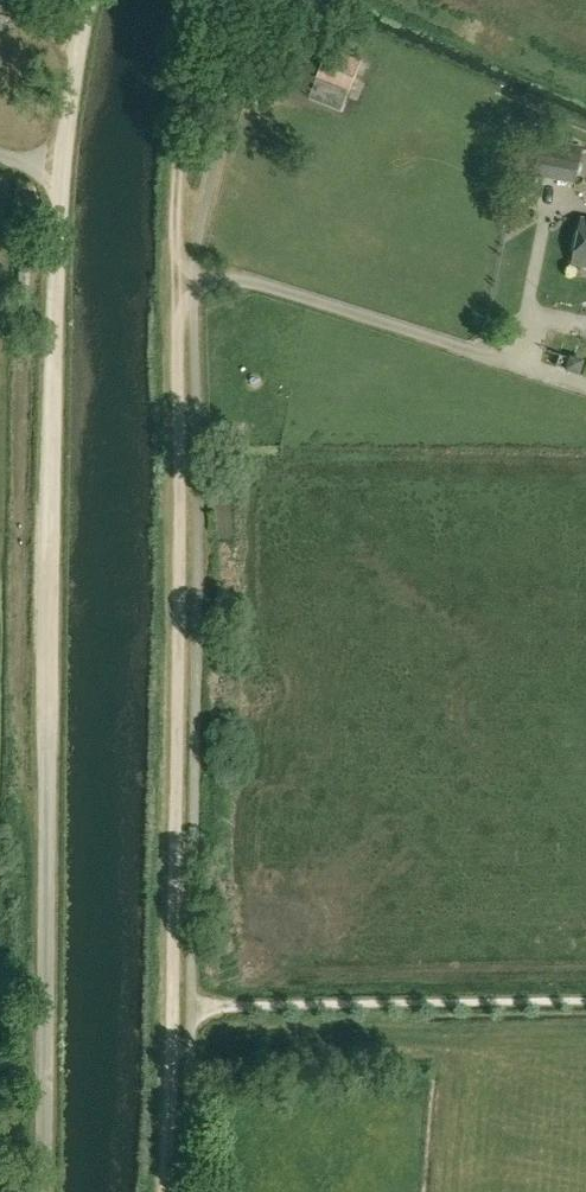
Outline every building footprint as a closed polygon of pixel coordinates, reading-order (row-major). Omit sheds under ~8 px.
[(330,47),(317,78),(351,92),(364,60),(330,47)] [(582,145),(542,138),(535,176),(575,183),(582,145)] [(584,217),(575,263),(585,265),(585,217),(584,217)]
